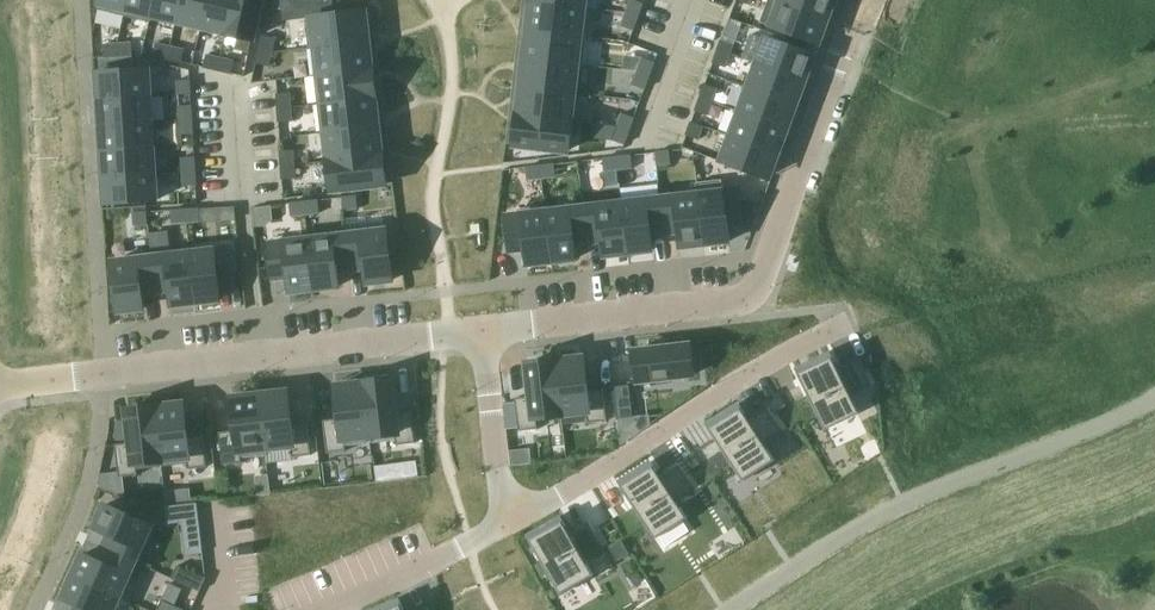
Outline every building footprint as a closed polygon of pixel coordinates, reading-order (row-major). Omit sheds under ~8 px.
[(98,10),(124,16),(127,0),(100,0),(98,10)] [(124,16),(151,22),(152,17),(151,17),(155,0),(127,0),(124,16)] [(151,17),(152,17),(176,22),(181,0),(155,0),(151,17)] [(176,22),(201,28),(208,0),(181,0),(176,22)] [(201,28),(226,34),(234,0),(208,0),(201,28)] [(226,34),(252,40),(261,0),(234,0),(226,34)] [(626,13),(639,18),(644,4),(632,0),(631,0),(626,13)] [(760,23),(816,43),(825,18),(777,0),(769,0),(760,23)] [(825,18),(832,0),(777,0),(825,18)] [(531,2),(528,30),(581,36),(581,35),(584,8),(531,2)] [(365,11),(306,18),(309,47),(310,49),(315,49),(315,46),(368,40),(365,11)] [(626,13),(621,26),(634,31),(639,18),(626,13)] [(528,30),(525,59),(578,65),(578,66),(583,67),(587,36),(581,35),(581,36),(528,30)] [(262,36),(259,50),(272,53),(275,39),(262,36)] [(723,36),(718,50),(730,54),(735,41),(723,36)] [(766,39),(757,64),(802,81),(811,55),(766,39)] [(368,40),(315,46),(315,49),(318,76),(372,70),(368,40)] [(132,43),(118,44),(118,57),(133,56),(132,43)] [(118,44),(104,45),(104,58),(118,57),(118,44)] [(156,44),(153,56),(167,60),(170,47),(156,44)] [(170,47),(167,60),(181,63),(184,50),(170,47)] [(718,50),(713,63),(726,68),(730,54),(718,50)] [(269,68),(272,54),(260,51),(256,65),(269,68)] [(207,55),(204,68),(217,71),(220,58),(207,55)] [(220,58),(217,71),(231,74),(234,62),(220,58)] [(643,58),(638,72),(650,76),(655,63),(643,58)] [(525,59),(521,87),(574,93),(578,66),(578,65),(525,59)] [(757,64),(748,89),(793,106),(802,81),(757,64)] [(148,70),(100,73),(102,99),(150,96),(148,70)] [(372,70),(318,76),(322,104),(375,98),(372,70)] [(638,72),(633,85),(645,90),(650,76),(638,72)] [(190,80),(177,81),(178,95),(191,94),(190,80)] [(705,85),(700,98),(713,102),(718,89),(705,85)] [(521,87),(518,115),(571,122),(574,93),(521,87)] [(748,89),(739,112),(784,129),(793,106),(748,89)] [(291,95),(277,96),(278,110),(291,109),(291,95)] [(150,96),(102,99),(103,125),(151,122),(151,121),(150,96)] [(375,98),(322,104),(325,133),(378,127),(375,98)] [(700,98),(695,111),(708,116),(713,102),(700,98)] [(192,106),(179,107),(179,121),(193,120),(192,106)] [(292,123),(291,109),(278,110),(279,124),(292,123)] [(739,112),(730,137),(775,154),(784,129),(739,112)] [(622,114),(617,127),(630,132),(635,118),(622,114)] [(517,115),(514,145),(568,151),(571,122),(518,115),(517,115)] [(193,120),(179,121),(180,135),(193,134),(193,120)] [(151,122),(103,125),(105,151),(153,149),(153,150),(158,149),(157,122),(157,121),(151,121),(151,122)] [(691,122),(686,136),(699,140),(704,127),(691,122)] [(378,127),(325,133),(328,162),(382,156),(382,155),(381,155),(378,127)] [(617,127),(612,140),(625,145),(630,132),(617,127)] [(730,137),(721,162),(766,178),(775,154),(730,137)] [(153,149),(105,151),(107,178),(154,175),(153,150),(153,149)] [(294,151),(280,151),(281,166),(294,165),(294,151)] [(670,151),(655,153),(657,166),(671,164),(670,151)] [(382,156),(328,162),(332,191),(385,185),(382,156)] [(631,156),(617,157),(619,170),(633,169),(631,156)] [(617,157),(603,159),(604,172),(619,170),(617,157)] [(195,159),(182,159),(183,174),(196,173),(195,159)] [(554,164),(540,166),(542,179),(556,178),(554,164)] [(294,165),(281,166),(282,180),(295,179),(294,165)] [(540,166),(526,168),(528,181),(542,179),(540,166)] [(197,187),(196,173),(183,174),(184,188),(197,187)] [(154,175),(107,178),(108,204),(156,201),(154,175)] [(722,180),(697,183),(698,195),(699,195),(705,245),(729,242),(727,226),(743,224),(742,218),(740,204),(739,190),(723,192),(722,180)] [(698,195),(661,199),(665,233),(679,232),(681,247),(705,245),(699,195),(698,195)] [(357,198),(342,200),(344,212),(358,211),(357,198)] [(661,199),(623,203),(628,253),(652,251),(651,235),(665,233),(661,199)] [(304,202),(290,204),(291,217),(305,215),(304,202)] [(318,202),(304,204),(306,217),(320,215),(318,202)] [(754,202),(740,204),(742,218),(755,217),(754,202)] [(623,203),(584,208),(588,242),(602,241),(604,256),(628,253),(623,203)] [(521,215),(506,217),(510,251),(526,249),(527,265),(551,262),(546,212),(547,212),(546,206),(521,209),(521,215)] [(547,212),(546,212),(551,262),(576,260),(574,244),(588,242),(584,208),(547,212)] [(199,209),(185,210),(185,223),(200,222),(199,209)] [(185,210),(170,211),(171,224),(185,223),(185,210)] [(148,227),(147,214),(132,215),(133,228),(148,227)] [(386,231),(347,235),(351,270),(365,268),(366,284),(392,281),(386,231)] [(347,235),(308,240),(313,290),(338,287),(336,271),(351,270),(347,235)] [(308,240),(268,244),(272,279),(288,277),(290,293),(313,290),(308,240)] [(230,249),(190,253),(196,303),(220,301),(218,285),(234,283),(230,249)] [(190,253),(151,258),(155,292),(170,291),(172,306),(196,303),(190,253)] [(151,258),(112,262),(118,312),(143,309),(141,294),(155,292),(151,258)] [(689,348),(635,354),(639,385),(693,378),(692,376),(698,375),(695,349),(689,350),(689,348)] [(829,352),(795,369),(825,431),(859,415),(851,398),(872,388),(860,361),(838,371),(829,352)] [(584,358),(555,361),(562,415),(587,412),(588,424),(607,422),(603,389),(587,391),(584,358)] [(531,397),(515,399),(519,432),(538,429),(537,418),(562,415),(555,361),(527,364),(531,397)] [(392,379),(364,383),(371,443),(372,443),(371,437),(395,434),(397,446),(415,444),(411,411),(396,413),(392,379)] [(339,419),(324,421),(327,454),(346,452),(346,446),(371,443),(364,383),(335,386),(339,419)] [(630,388),(614,389),(618,422),(633,420),(630,388)] [(288,392),(259,395),(266,455),(267,455),(267,449),(291,447),(292,458),(311,456),(307,423),(291,425),(288,392)] [(235,431),(219,433),(223,466),(242,464),(241,458),(266,455),(259,395),(231,399),(235,431)] [(738,402),(706,424),(743,482),(776,460),(766,445),(786,432),(769,407),(749,419),(738,402)] [(183,404),(155,407),(162,467),(187,464),(188,470),(206,468),(203,435),(187,437),(183,404)] [(130,443),(115,445),(118,472),(119,478),(123,477),(137,476),(137,470),(162,467),(155,407),(127,410),(130,443)] [(650,461),(618,481),(621,487),(651,534),(655,540),(688,519),(684,513),(677,502),(696,490),(680,466),(661,478),(654,466),(650,461)] [(100,475),(97,486),(125,499),(123,477),(119,478),(118,472),(100,475)] [(197,503),(192,503),(167,506),(169,521),(184,519),(188,554),(203,553),(203,551),(197,503)] [(105,505),(89,541),(135,562),(151,526),(105,505)] [(563,521),(529,540),(561,595),(594,576),(585,558),(604,548),(589,522),(570,533),(563,521)] [(89,541),(73,577),(119,598),(135,562),(89,541)] [(619,562),(631,555),(623,541),(611,548),(619,562)] [(178,566),(172,579),(200,592),(206,579),(178,566)] [(58,609),(113,609),(119,598),(73,577),(58,609)] [(374,609),(404,609),(402,605),(399,598),(374,609)] [(158,609),(182,609),(162,601),(158,609)]
